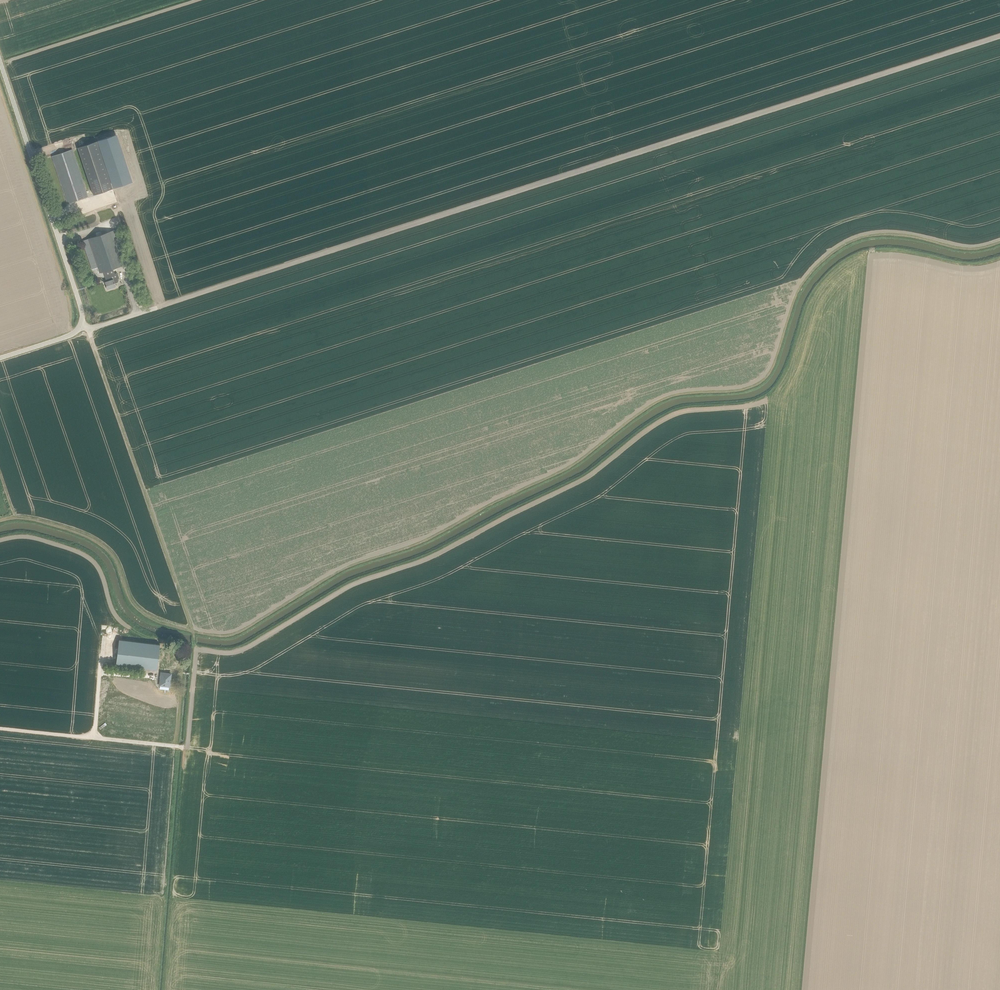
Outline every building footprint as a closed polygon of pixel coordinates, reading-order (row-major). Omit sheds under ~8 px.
[(98,141),(113,189),(132,182),(117,135),(98,141)] [(112,189),(97,142),(78,148),(93,195),(112,189)] [(89,196),(77,160),(73,148),(53,155),(69,202),(89,196)] [(116,230),(83,241),(92,269),(98,267),(99,273),(125,264),(118,243),(120,242),(116,230)] [(107,290),(116,287),(115,284),(118,283),(119,281),(118,279),(119,279),(117,274),(106,277),(108,282),(105,283),(107,290)] [(119,640),(116,665),(156,670),(159,645),(119,640)] [(164,668),(163,681),(172,682),(174,669),(164,668)]
